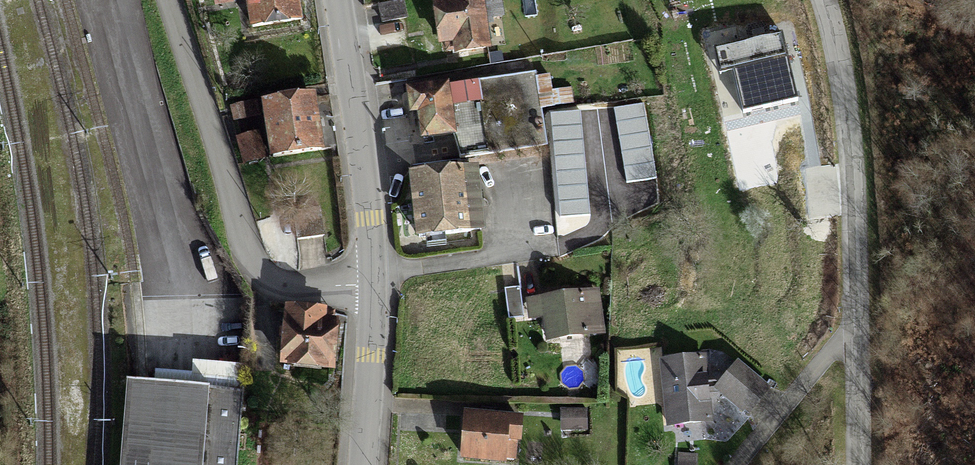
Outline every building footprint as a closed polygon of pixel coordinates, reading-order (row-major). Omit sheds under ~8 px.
[(250,27),(297,20),(294,0),(246,0),(250,27)] [(481,1),(429,8),(434,54),(456,51),(456,55),(487,51),(481,1)] [(781,34),(715,48),(719,70),(733,67),(742,110),(795,99),(781,34)] [(454,132),(446,81),(407,87),(411,110),(421,109),(425,136),(454,132)] [(312,94),(266,102),(275,153),(320,146),(312,94)] [(645,102),(614,107),(626,181),(657,176),(645,102)] [(551,113),(559,217),(590,214),(581,110),(551,113)] [(412,188),(412,246),(473,246),(472,188),(412,188)] [(319,216),(296,220),(299,237),(322,232),(319,216)] [(602,331),(597,295),(529,304),(531,322),(543,321),(545,338),(602,331)] [(334,325),(280,322),(277,380),(331,382),(334,325)] [(702,359),(661,363),(667,427),(708,423),(702,359)] [(734,367),(716,390),(749,417),(767,394),(734,367)] [(241,395),(142,387),(130,386),(124,464),(236,464),(241,395)] [(586,415),(562,412),(560,433),(584,435),(586,415)] [(463,422),(459,462),(492,464),(513,464),(517,427),(463,422)]
